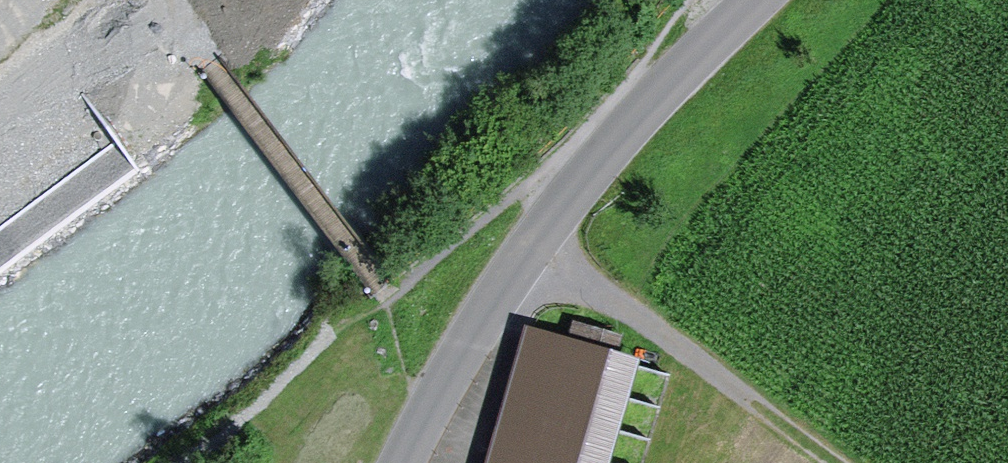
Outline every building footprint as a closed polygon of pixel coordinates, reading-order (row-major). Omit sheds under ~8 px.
[(571,346),(531,334),(494,462),(602,462),(631,363),(611,357),(616,340),(576,328),(571,346)]
